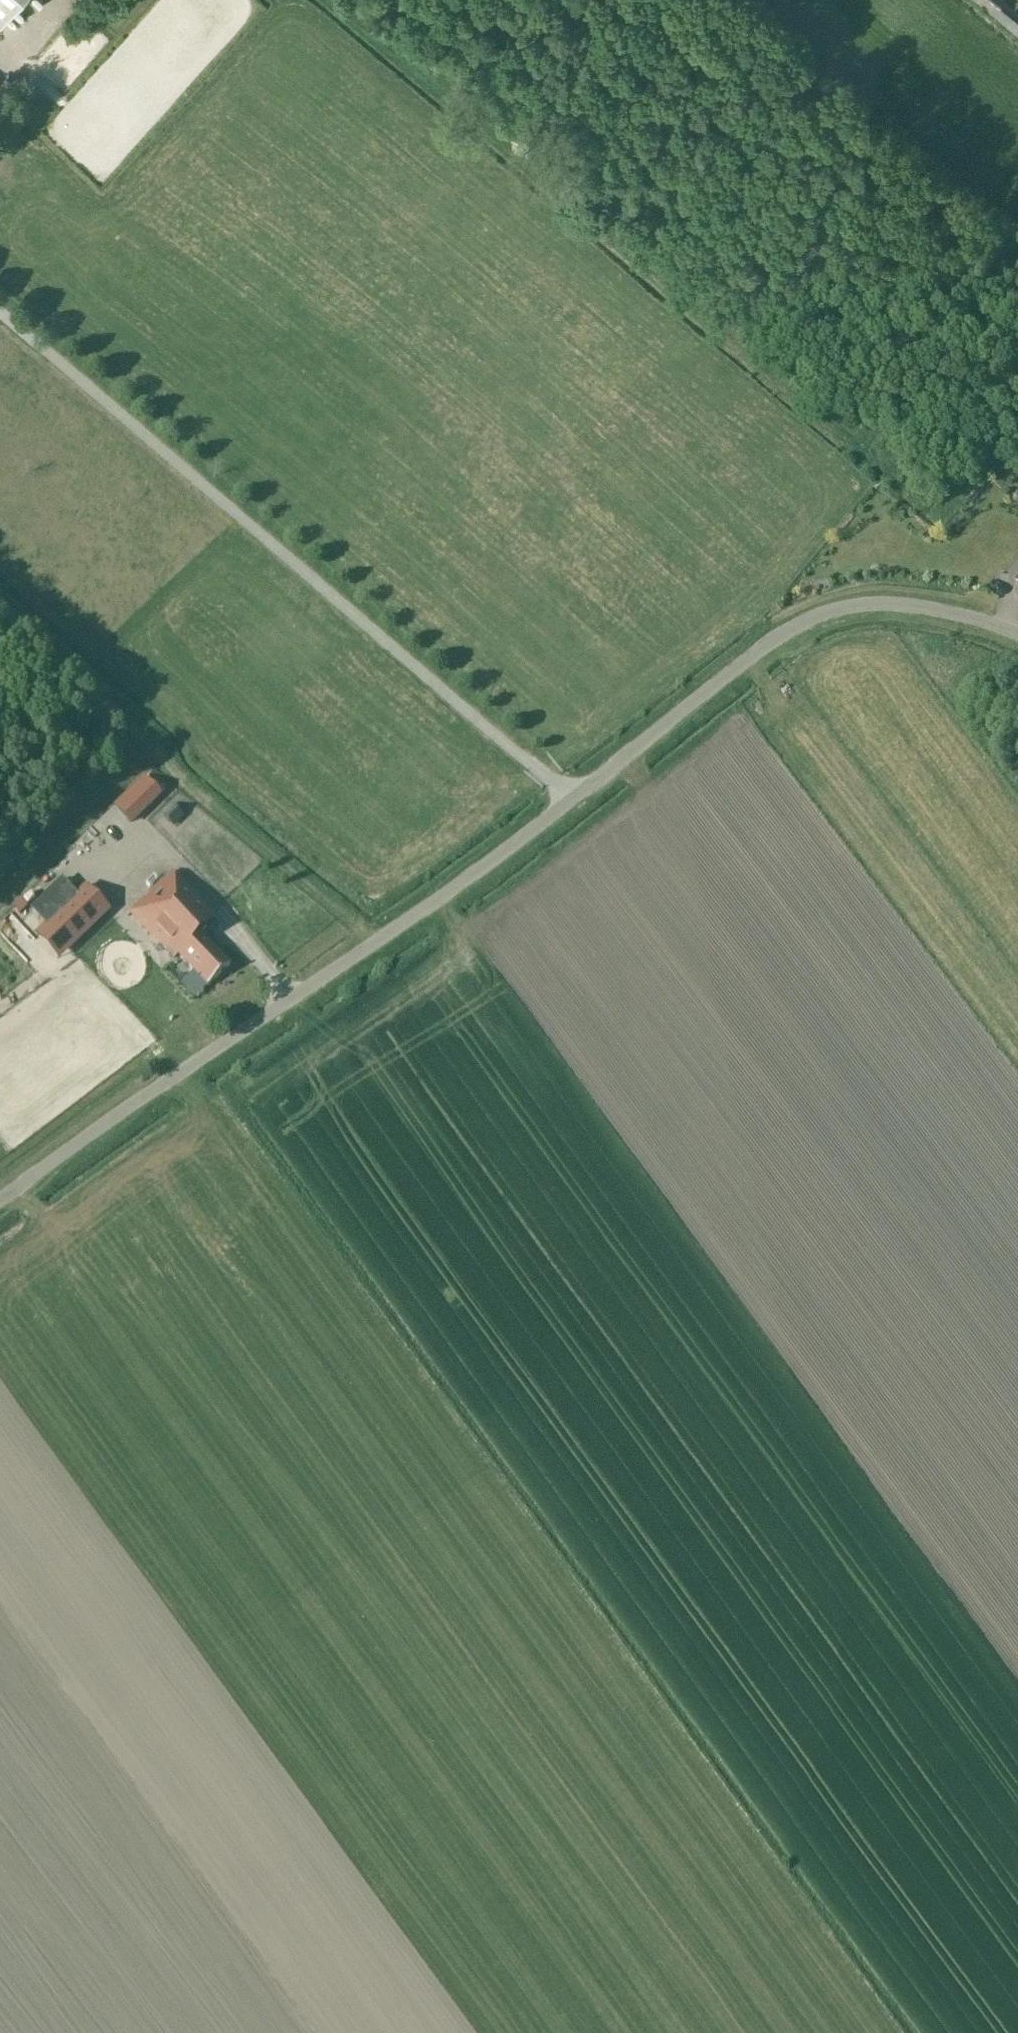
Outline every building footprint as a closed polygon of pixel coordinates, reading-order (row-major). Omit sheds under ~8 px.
[(19,0),(0,0),(0,22),(19,0)] [(987,529),(993,523),(983,515),(977,521),(987,529)] [(129,789),(113,804),(130,823),(146,807),(129,789)] [(200,934),(216,918),(171,872),(129,913),(173,959),(177,956),(207,987),(229,965),(200,934)] [(68,949),(107,911),(85,888),(77,880),(59,897),(53,891),(24,920),(23,919),(0,941),(0,947),(13,959),(25,947),(42,963),(63,943),(68,949)]
